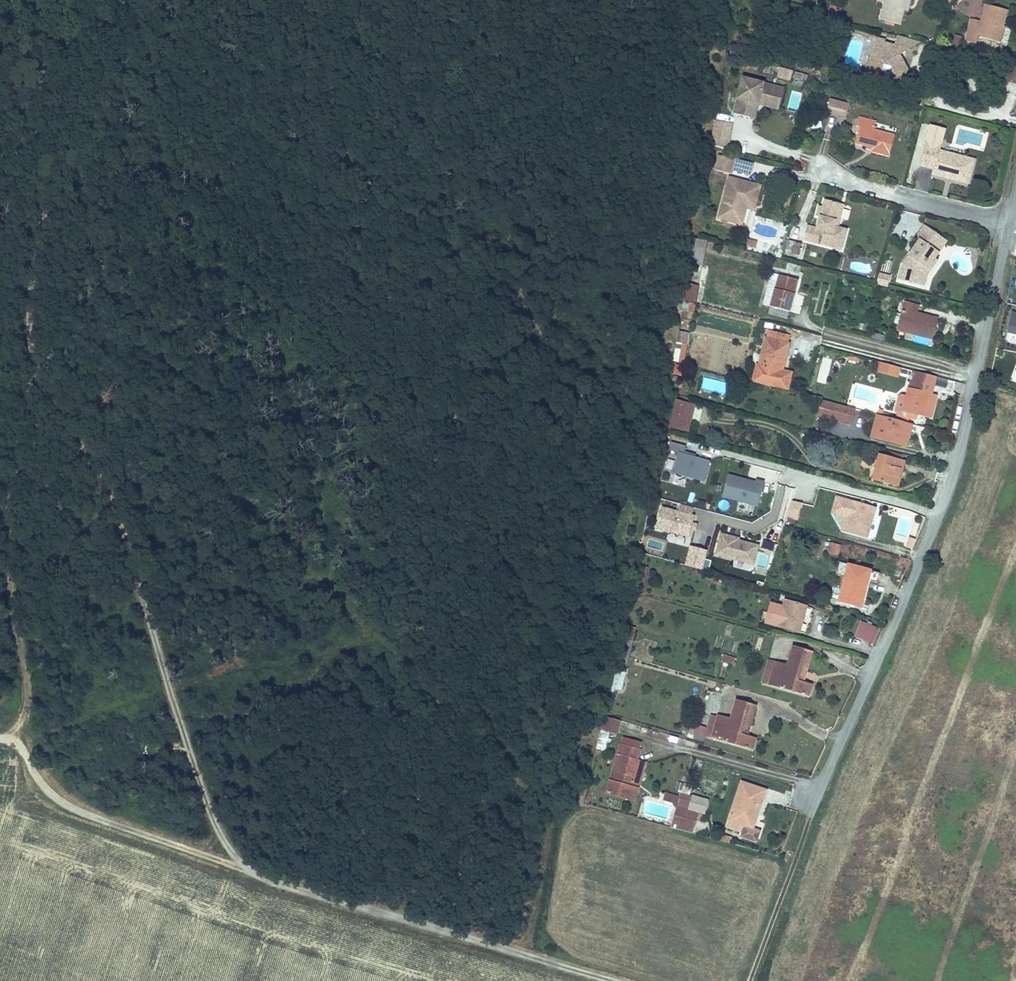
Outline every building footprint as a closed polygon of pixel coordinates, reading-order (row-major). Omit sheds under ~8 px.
[(904,11),(906,0),(886,0),(885,4),(880,20),(885,21),(895,23),(900,25),(904,11)] [(833,17),(836,7),(831,5),(828,16),(833,17)] [(1003,27),(1007,11),(985,6),(981,22),(971,20),(966,40),(976,43),(978,36),(997,41),(1001,27),(1003,27)] [(903,60),(899,59),(900,55),(906,52),(906,49),(909,50),(912,40),(897,36),(896,39),(895,45),(885,43),(885,40),(876,38),(873,47),(874,48),(871,59),(869,58),(866,69),(880,73),(881,69),(893,72),(892,76),(902,79),(906,65),(903,60)] [(909,50),(921,42),(912,40),(909,50)] [(779,65),(776,76),(790,80),(793,69),(779,65)] [(906,80),(909,70),(906,65),(902,79),(892,76),(890,83),(900,86),(904,87),(906,80)] [(1009,66),(1005,81),(1015,84),(1015,68),(1009,66)] [(878,80),(880,73),(866,69),(864,76),(878,80)] [(806,85),(808,74),(797,71),(794,82),(806,85)] [(781,103),(784,89),(743,78),(734,114),(750,118),(754,103),(758,104),(760,97),(781,103)] [(779,109),(781,103),(760,97),(758,104),(779,109)] [(846,119),(850,104),(830,99),(826,114),(846,119)] [(754,119),(758,104),(754,103),(750,118),(754,119)] [(889,157),(895,135),(874,130),(876,122),(859,117),(857,126),(860,127),(856,144),(867,147),(873,148),(872,151),(872,153),(889,157)] [(941,145),(945,129),(931,125),(930,129),(937,131),(934,143),(941,145)] [(968,183),(974,160),(939,151),(941,145),(934,143),(937,131),(930,129),(920,166),(934,169),(933,174),(946,178),(947,174),(953,175),(952,179),(968,183)] [(718,147),(721,132),(713,130),(710,145),(718,147)] [(731,174),(735,159),(719,155),(716,170),(731,174)] [(756,205),(761,186),(729,177),(718,219),(738,224),(744,202),(756,205)] [(835,226),(841,204),(824,200),(822,207),(819,206),(816,216),(820,217),(817,228),(807,226),(804,240),(842,251),(847,230),(838,227),(835,226)] [(755,210),(756,205),(744,202),(738,224),(742,225),(747,208),(755,210)] [(838,227),(844,205),(841,204),(835,226),(838,227)] [(939,252),(932,247),(940,236),(925,225),(916,237),(920,240),(914,249),(917,251),(914,255),(911,253),(903,265),(898,280),(924,287),(927,276),(924,274),(935,258),(939,252)] [(939,252),(947,241),(940,236),(932,247),(939,252)] [(702,266),(707,241),(694,239),(690,264),(702,266)] [(799,255),(802,244),(789,240),(786,252),(799,255)] [(927,276),(938,260),(935,258),(924,274),(927,276)] [(701,273),(702,268),(702,266),(690,264),(689,271),(701,273)] [(771,307),(779,275),(771,273),(763,305),(771,307)] [(888,287),(890,276),(879,274),(877,284),(888,287)] [(792,304),(798,280),(779,275),(771,307),(789,312),(791,304),(792,304)] [(697,294),(699,286),(686,284),(685,291),(697,294)] [(696,302),(697,294),(685,291),(683,300),(685,300),(696,302)] [(693,313),(695,304),(685,301),(683,311),(693,313)] [(933,338),(938,320),(917,314),(920,306),(904,302),(898,326),(907,328),(906,331),(933,338)] [(787,319),(789,312),(775,308),(773,315),(787,319)] [(684,364),(690,333),(679,331),(677,342),(673,361),(674,362),(684,364)] [(782,371),(790,336),(768,331),(758,373),(756,372),(753,382),(787,390),(790,380),(781,378),(776,377),(777,373),(782,374),(782,371)] [(898,376),(900,366),(880,361),(877,371),(898,376)] [(790,380),(791,373),(782,371),(782,374),(781,378),(790,380)] [(932,394),(936,377),(913,371),(903,412),(908,413),(911,413),(916,415),(926,417),(932,394)] [(904,387),(906,381),(893,378),(892,384),(904,387)] [(931,418),(937,395),(932,394),(926,417),(931,418)] [(690,423),(694,405),(676,400),(670,426),(678,429),(690,423)] [(856,409),(819,400),(815,416),(851,426),(856,409)] [(913,425),(876,415),(870,437),(907,448),(913,425)] [(689,427),(690,423),(678,429),(683,430),(688,432),(689,427)] [(902,456),(885,451),(883,456),(892,459),(901,461),(902,456)] [(673,474),(704,482),(709,460),(679,452),(673,474)] [(898,486),(904,462),(901,461),(892,459),(883,456),(880,455),(874,479),(898,486)] [(729,475),(723,499),(758,507),(764,484),(729,475)] [(869,518),(870,516),(873,517),(875,508),(848,501),(846,509),(848,509),(843,530),(858,535),(860,530),(868,532),(872,519),(869,518)] [(689,538),(695,515),(693,514),(694,507),(681,504),(679,511),(662,507),(656,530),(689,538)] [(798,520),(801,508),(791,505),(787,517),(794,519),(798,520)] [(740,541),(740,539),(721,533),(715,555),(753,566),(759,546),(740,541)] [(838,555),(841,545),(831,543),(828,553),(838,555)] [(704,566),(706,560),(694,556),(692,563),(704,566)] [(877,583),(880,573),(871,571),(840,563),(838,573),(846,575),(839,601),(861,607),(863,599),(868,580),(871,581),(877,583)] [(646,579),(648,567),(639,566),(636,577),(646,579)] [(644,586),(646,579),(636,577),(634,593),(643,595),(643,592),(644,586)] [(804,617),(807,607),(786,601),(784,607),(771,604),(766,623),(799,632),(803,620),(800,619),(801,616),(804,617)] [(864,640),(870,625),(861,621),(856,636),(864,640)] [(874,643),(880,629),(870,625),(864,640),(874,643)] [(632,644),(635,628),(627,626),(623,642),(632,644)] [(629,657),(632,644),(623,642),(621,654),(629,657)] [(798,681),(807,650),(794,646),(788,667),(775,663),(769,685),(809,697),(813,685),(804,682),(798,681)] [(804,682),(813,651),(807,650),(798,681),(804,682)] [(626,669),(629,657),(621,654),(618,666),(626,669)] [(733,664),(735,658),(724,655),(722,661),(733,664)] [(769,685),(775,663),(768,661),(762,683),(769,685)] [(621,691),(626,669),(618,666),(612,689),(621,691)] [(742,734),(750,704),(737,700),(731,721),(718,717),(712,738),(712,739),(753,750),(756,738),(748,736),(742,734)] [(748,736),(756,706),(750,704),(742,734),(748,736)] [(712,738),(718,717),(711,715),(705,736),(712,738)] [(616,735),(620,721),(606,717),(602,731),(616,735)] [(695,736),(697,725),(691,723),(688,733),(695,736)] [(632,787),(640,761),(637,761),(640,750),(621,745),(607,793),(635,801),(638,789),(632,787)] [(638,789),(645,763),(640,761),(632,787),(638,789)] [(758,815),(766,790),(742,782),(729,821),(742,826),(745,827),(742,836),(756,841),(759,831),(753,829),(750,829),(755,814),(758,815)] [(673,803),(676,796),(665,793),(663,800),(673,803)] [(694,828),(698,812),(690,809),(693,797),(686,795),(682,793),(681,793),(680,797),(677,807),(671,826),(680,829),(681,825),(694,828)] [(742,826),(729,821),(727,827),(740,832),(742,826)]
